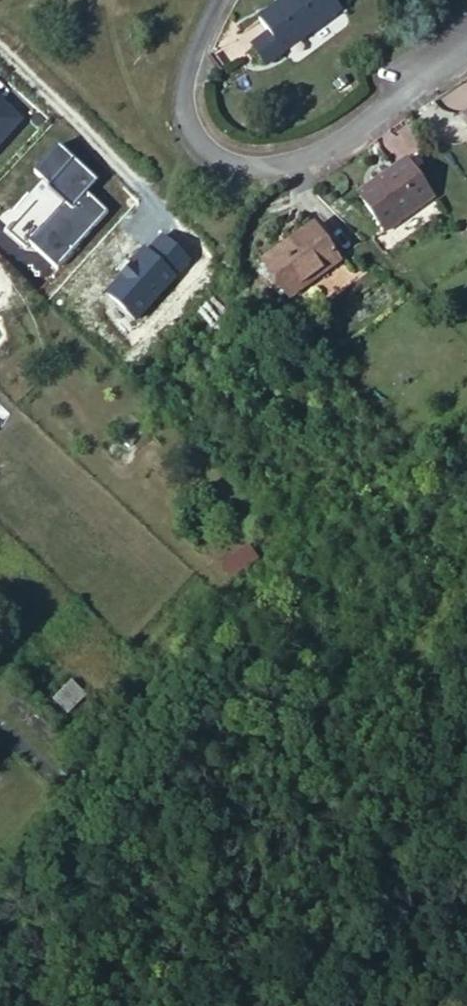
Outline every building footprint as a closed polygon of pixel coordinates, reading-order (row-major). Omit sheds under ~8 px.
[(260,19),(271,32),(254,45),(267,62),(284,50),(282,48),(313,25),(315,28),(341,8),(335,0),(286,0),(260,19)] [(407,160),(359,195),(384,230),(385,231),(434,197),(407,160)] [(315,226),(264,262),(288,297),(339,260),(315,226)] [(249,545),(221,566),(231,578),(259,558),(249,545)] [(88,694),(73,680),(54,699),(69,712),(88,694)]
